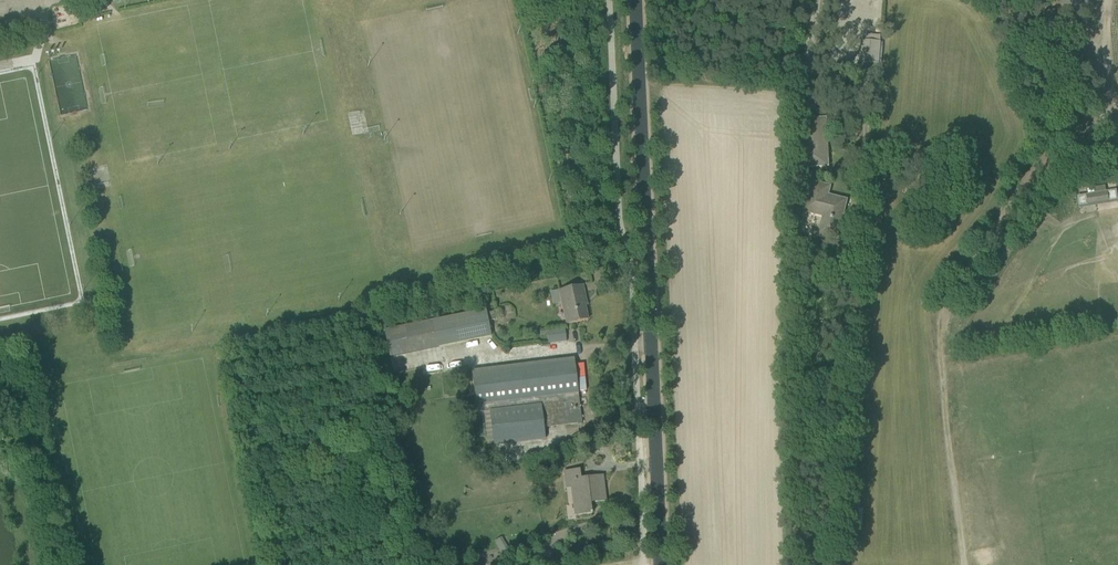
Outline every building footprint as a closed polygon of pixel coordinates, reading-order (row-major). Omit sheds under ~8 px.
[(859,63),(879,64),(881,35),(865,34),(865,40),(861,40),(859,57),(859,63)] [(801,120),(803,166),(824,166),(823,139),(821,139),(820,132),(823,132),(822,120),(801,120)] [(94,187),(109,185),(107,165),(92,167),(94,187)] [(829,195),(831,186),(812,181),(805,210),(806,210),(805,212),(822,217),(820,226),(821,226),(819,234),(836,238),(846,202),(830,198),(830,196),(829,195)] [(1111,204),(1108,191),(1087,195),(1089,208),(1111,204)] [(565,306),(569,324),(587,320),(584,305),(583,305),(582,302),(586,301),(582,285),(559,290),(563,307),(565,306)] [(491,336),(488,321),(495,320),(493,311),(486,313),(486,310),(384,330),(389,357),(438,347),(491,336)] [(546,330),(548,344),(566,341),(564,328),(546,330)] [(579,407),(580,407),(580,406),(579,406),(573,359),(471,371),(476,413),(489,411),(493,445),(545,439),(544,427),(566,425),(577,423),(577,425),(581,425),(581,423),(580,415),(577,415),(576,409),(579,408),(579,407)] [(467,368),(456,369),(457,379),(468,378),(467,368)] [(595,502),(605,501),(602,475),(591,476),(592,479),(588,479),(587,477),(581,478),(580,469),(564,471),(566,488),(572,488),(575,515),(581,515),(592,513),(590,501),(594,500),(595,502)]
